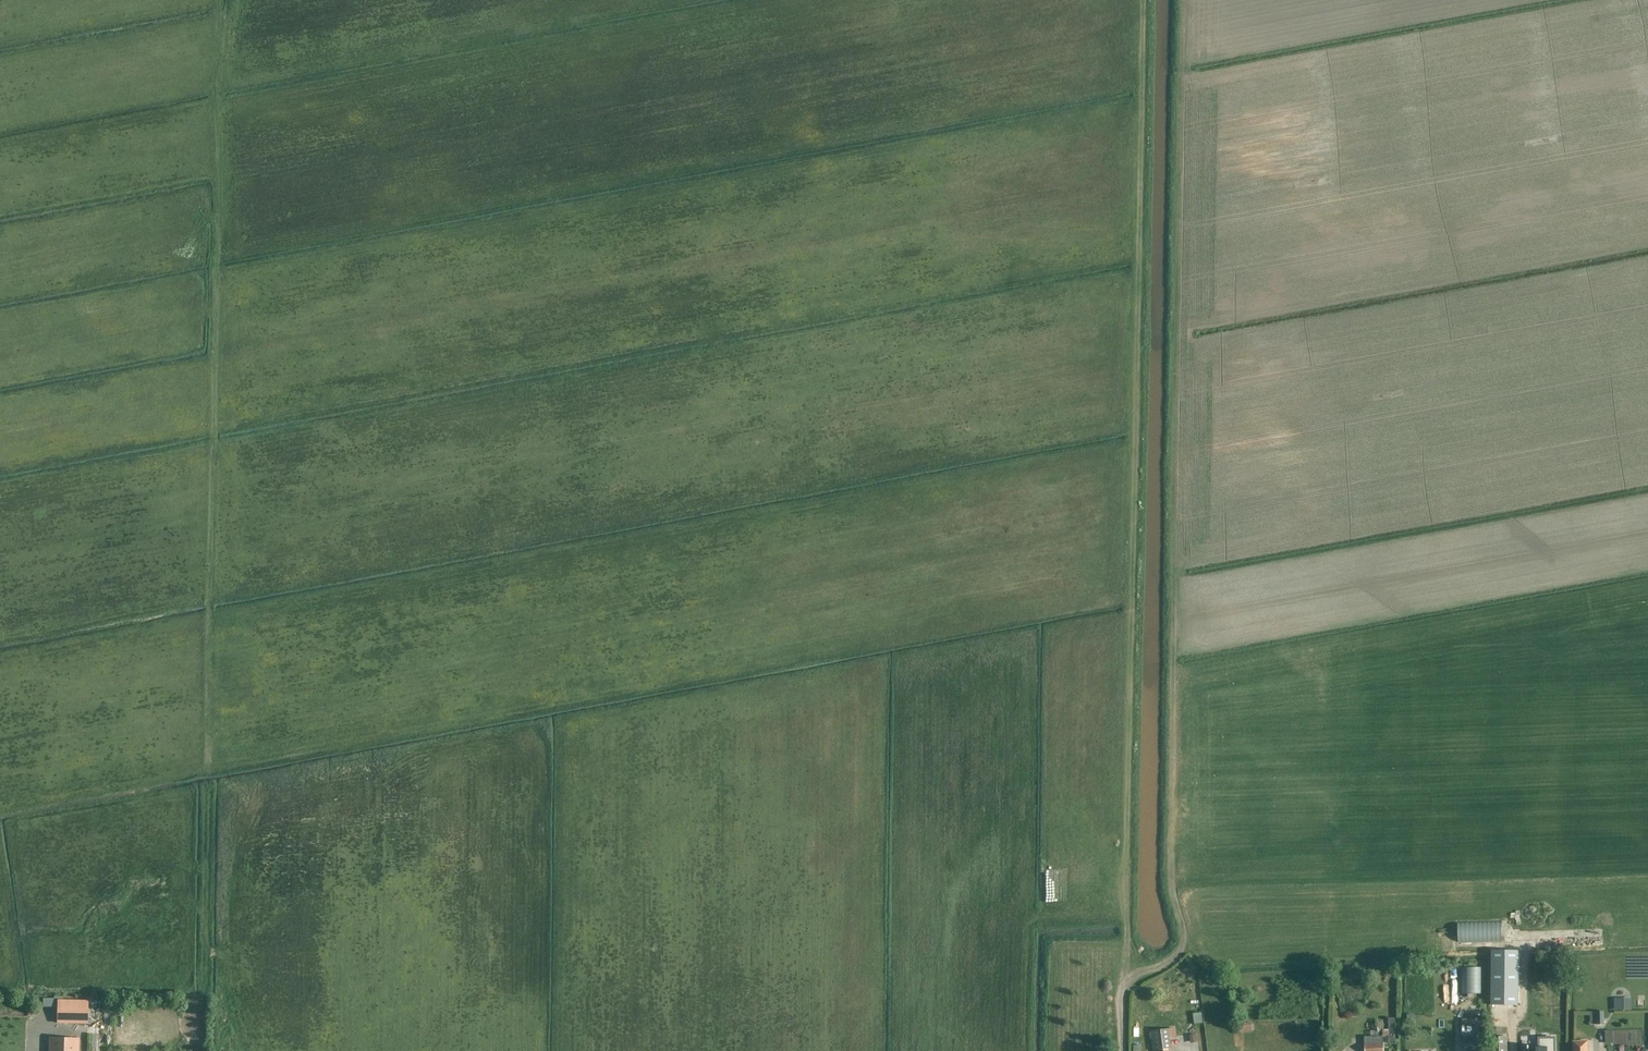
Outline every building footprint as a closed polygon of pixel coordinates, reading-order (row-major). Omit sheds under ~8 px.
[(1596,944),(1596,932),(1582,932),(1582,944),(1596,944)] [(1627,1010),(1626,998),(1610,998),(1611,1010),(1627,1010)] [(86,1023),(87,1001),(61,1000),(59,1022),(86,1023)] [(1604,1024),(1603,1011),(1589,1011),(1589,1022),(1595,1022),(1595,1024),(1604,1024)] [(1193,1014),(1195,1024),(1203,1023),(1202,1013),(1193,1014)] [(1251,1021),(1239,1023),(1240,1032),(1252,1031),(1251,1021)] [(1153,1050),(1168,1050),(1168,1049),(1172,1048),(1170,1037),(1176,1036),(1175,1027),(1150,1031),(1153,1050)] [(1383,1044),(1383,1043),(1383,1036),(1364,1036),(1365,1044),(1364,1044),(1364,1050),(1384,1050),(1383,1044)] [(1506,1036),(1491,1037),(1491,1050),(1506,1050),(1506,1036)] [(1463,1047),(1478,1047),(1478,1037),(1463,1037),(1463,1047)] [(78,1039),(62,1038),(62,1050),(78,1050),(78,1039)] [(1525,1041),(1525,1050),(1556,1050),(1557,1040),(1525,1041)] [(1585,1042),(1574,1042),(1574,1050),(1585,1050),(1585,1042)]
